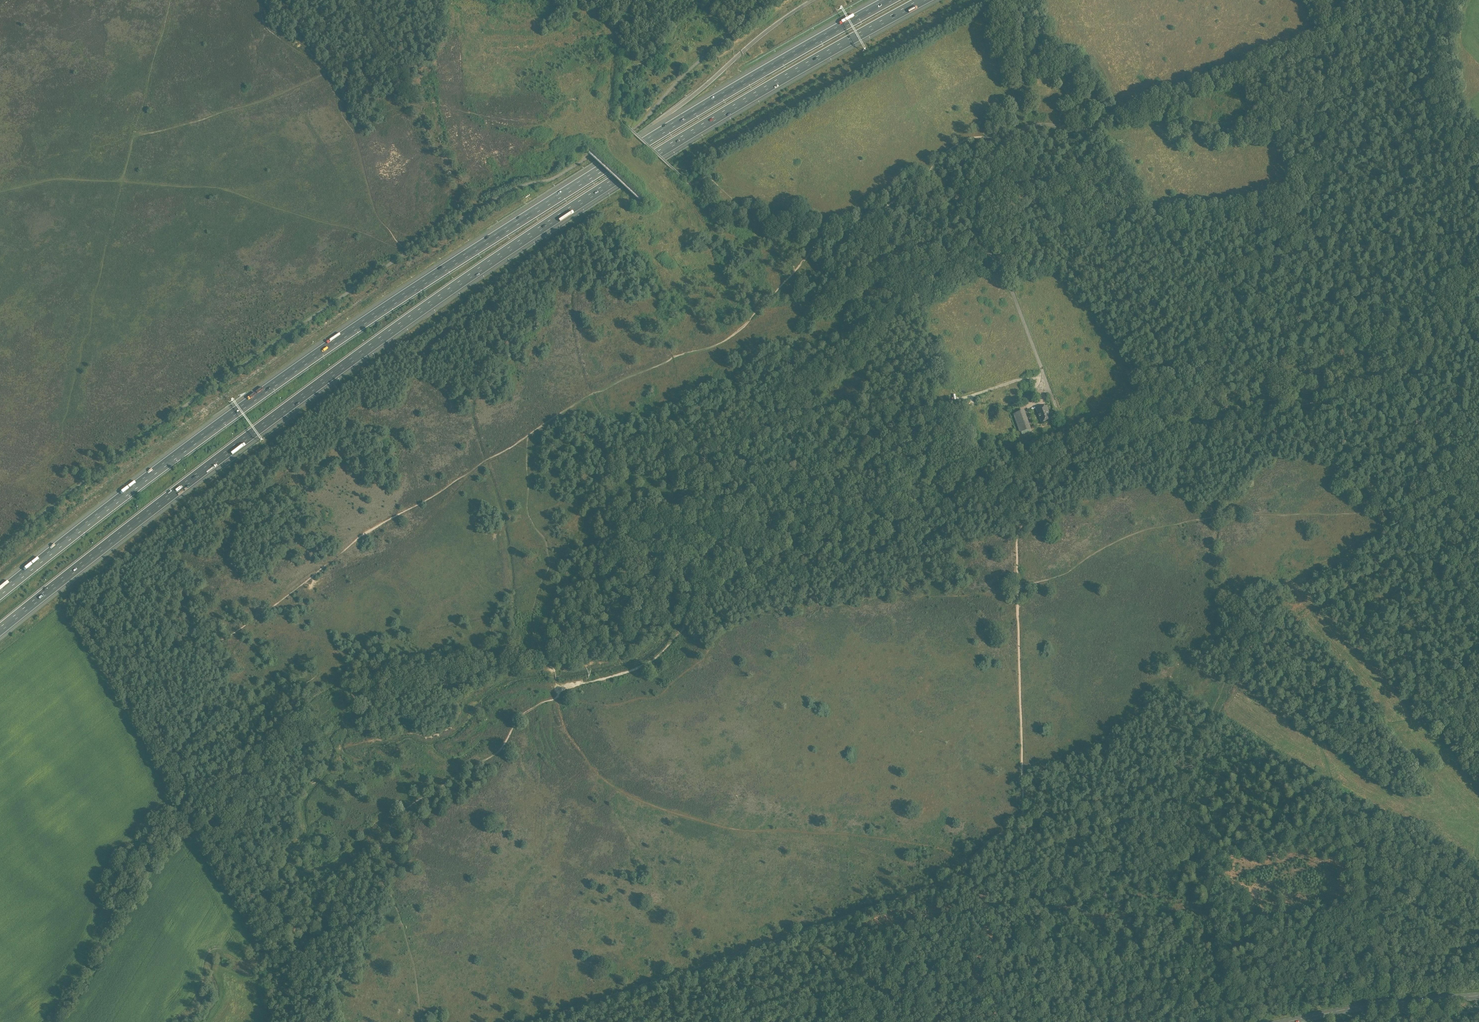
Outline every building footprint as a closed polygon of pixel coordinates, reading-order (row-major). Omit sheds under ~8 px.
[(472,277),(459,286),(461,289),(474,280),(472,277)] [(1047,406),(1037,409),(1041,422),(1051,419),(1047,406)] [(268,429),(281,420),(279,417),(266,426),(268,429)] [(1031,428),(1029,424),(1029,423),(1019,426),(1021,432),(1022,435),(1031,432),(1030,428),(1031,428)]
